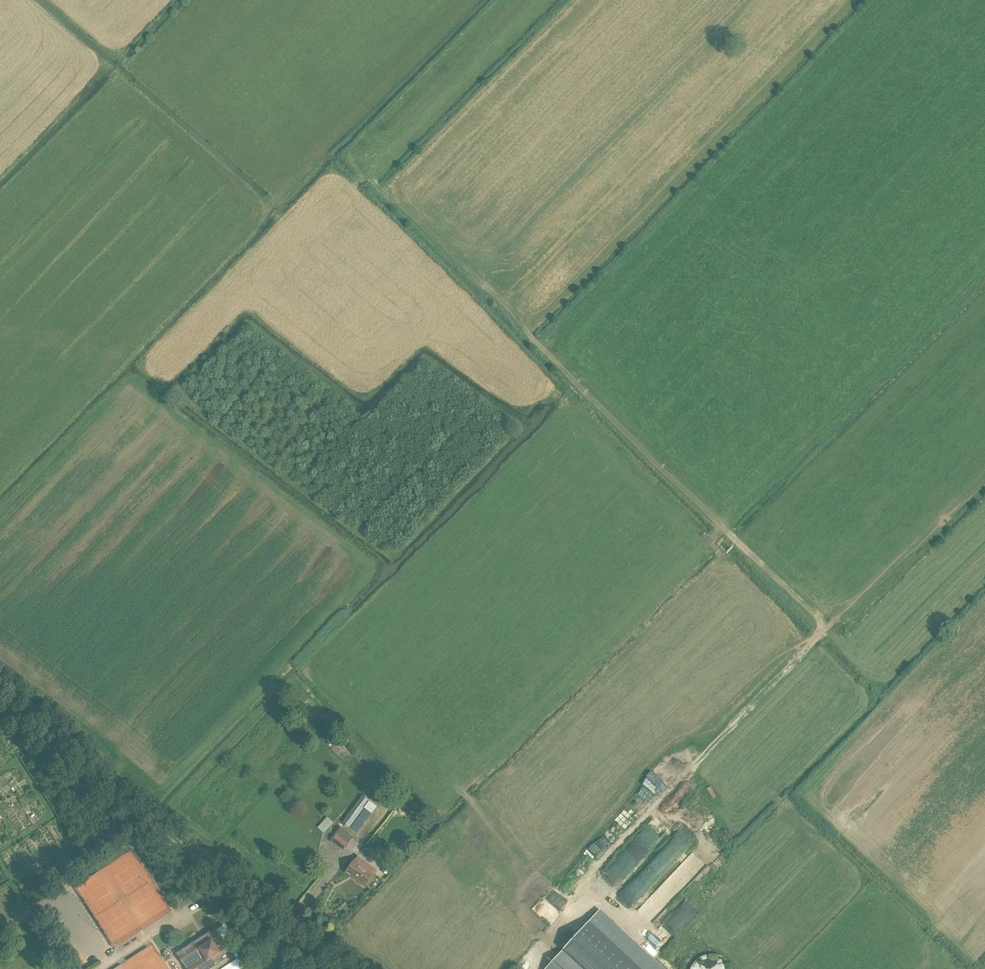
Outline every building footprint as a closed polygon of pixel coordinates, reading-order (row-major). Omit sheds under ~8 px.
[(363,795),(342,822),(350,827),(364,808),(365,808),(351,827),(357,832),(371,813),(372,813),(377,806),(363,795)] [(343,850),(349,843),(354,836),(341,826),(335,834),(336,834),(331,841),(343,850)] [(361,863),(356,859),(346,872),(366,887),(376,874),(366,867),(369,864),(364,860),(361,863)] [(590,920),(564,948),(587,968),(644,968),(590,920)] [(232,955),(231,953),(239,948),(225,925),(216,931),(215,929),(189,946),(190,948),(179,955),(189,968),(210,968),(232,955)] [(564,948),(545,968),(587,968),(564,948)]
